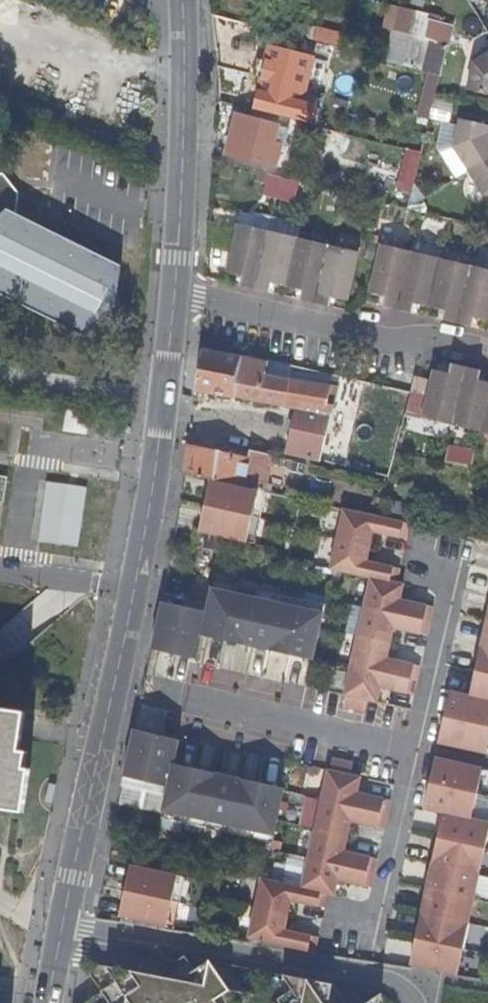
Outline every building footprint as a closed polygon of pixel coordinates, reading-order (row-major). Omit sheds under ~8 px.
[(429,18),(430,14),(388,3),(382,27),(392,30),(384,60),(430,71),(442,74),(455,25),(429,18)] [(313,24),(309,38),(332,44),(335,30),(313,24)] [(271,47),(268,61),(264,77),(260,92),(275,96),(272,104),(299,112),(313,58),(271,47)] [(475,61),(468,89),(487,93),(487,53),(475,61)] [(264,77),(268,61),(258,59),(254,74),(264,77)] [(431,117),(442,74),(430,71),(420,114),(431,117)] [(330,92),(325,113),(342,116),(346,96),(330,92)] [(278,124),(238,114),(228,153),(276,165),(281,144),(273,142),(278,124)] [(469,170),(487,158),(487,124),(462,117),(455,146),(469,170)] [(421,153),(404,148),(393,187),(410,191),(421,153)] [(469,170),(484,193),(487,194),(487,158),(469,170)] [(298,180),(267,172),(262,194),(293,201),(298,180)] [(19,214),(21,192),(6,174),(0,173),(0,208),(19,214)] [(19,214),(0,208),(0,293),(81,337),(121,265),(19,214)] [(256,287),(269,230),(239,222),(228,271),(235,273),(242,274),(241,283),(256,287)] [(299,237),(269,230),(256,287),(269,290),(272,282),(276,283),(288,286),(299,237)] [(329,245),(299,237),(288,286),(296,288),(305,290),(303,298),(316,301),(329,245)] [(412,251),(382,244),(371,293),(378,294),(386,296),(384,305),(398,309),(412,251)] [(359,252),(329,245),(316,301),(332,305),(334,297),(338,298),(349,301),(359,252)] [(431,306),(442,258),(412,251),(398,309),(412,312),(414,302),(420,303),(431,306)] [(458,323),(472,265),(442,258),(431,306),(442,309),(447,310),(444,319),(458,323)] [(487,319),(487,269),(472,265),(458,323),(473,326),(474,320),(476,320),(477,317),(480,317),(487,319)] [(241,355),(202,348),(196,390),(235,398),(235,396),(241,355)] [(269,360),(241,355),(235,396),(285,405),(291,378),(266,373),(269,360)] [(435,369),(434,372),(432,381),(428,396),(423,418),(454,425),(466,368),(451,364),(449,372),(442,371),(435,369)] [(484,432),(487,414),(487,382),(483,381),(480,380),(482,372),(466,368),(454,425),(484,432)] [(415,377),(411,392),(428,396),(432,381),(415,377)] [(331,384),(291,378),(285,405),(297,407),(288,450),(322,458),(333,403),(327,402),(331,384)] [(85,432),(86,409),(61,408),(60,431),(85,432)] [(469,464),(472,448),(446,444),(443,460),(469,464)] [(248,459),(189,445),(185,473),(211,478),(259,489),(263,490),(273,455),(251,450),(248,459)] [(259,489),(211,478),(208,494),(212,495),(210,506),(253,515),(259,489)] [(87,487),(47,481),(38,541),(78,547),(87,487)] [(253,515),(210,506),(208,515),(203,514),(200,530),(247,540),(253,515)] [(413,524),(346,509),(332,569),(373,578),(346,694),(349,695),(369,700),(380,702),(383,687),(417,695),(424,666),(390,659),(397,628),(431,636),(437,607),(403,599),(407,584),(400,583),(403,569),(369,561),(376,532),(410,539),(413,524)] [(209,611),(164,601),(153,648),(198,658),(204,631),(210,632),(209,636),(240,643),(241,639),(247,640),(246,645),(247,645),(248,640),(254,642),(253,646),(284,653),(285,648),(291,649),(290,654),(306,657),(307,653),(314,654),(313,659),(315,660),(325,613),(214,587),(209,611)] [(486,626),(480,657),(484,658),(480,677),(475,676),(472,691),(453,687),(449,703),(454,704),(450,723),(445,723),(442,739),(486,748),(487,737),(487,626),(486,626)] [(288,674),(288,658),(218,657),(218,672),(288,674)] [(349,695),(346,707),(367,712),(369,700),(349,695)] [(29,712),(0,707),(0,805),(25,809),(35,756),(21,753),(24,738),(29,712)] [(165,810),(277,835),(288,788),(286,786),(285,791),(278,789),(279,785),(263,781),(262,786),(256,784),(257,780),(226,773),(225,778),(219,776),(220,772),(219,771),(218,776),(212,775),(213,770),(182,763),(181,768),(175,766),(181,738),(137,728),(126,776),(171,786),(165,810)] [(462,971),(487,849),(487,817),(475,814),(486,764),(439,753),(435,769),(440,770),(435,790),(431,789),(427,805),(447,809),(444,824),(448,825),(444,844),(440,843),(433,874),(438,875),(434,895),(429,894),(423,925),(427,926),(423,945),(418,945),(415,961),(462,971)] [(336,757),(333,769),(354,773),(357,761),(336,757)] [(265,877),(251,937),(319,952),(322,936),(289,929),(295,899),(329,907),(332,892),(339,894),(342,879),(375,886),(382,857),(348,849),(354,820),(388,827),(394,798),(361,791),(364,775),(331,768),(305,886),(265,877)] [(125,900),(122,916),(170,926),(180,874),(132,865),(129,881),(134,882),(130,901),(125,900)] [(256,995),(231,990),(211,960),(196,970),(187,956),(171,965),(162,951),(132,971),(108,966),(84,962),(103,991),(82,1002),(244,1002),(256,995)] [(334,984),(284,974),(279,999),(274,1002),(331,1002),(334,984)] [(383,993),(369,1002),(381,1002),(383,993)]
